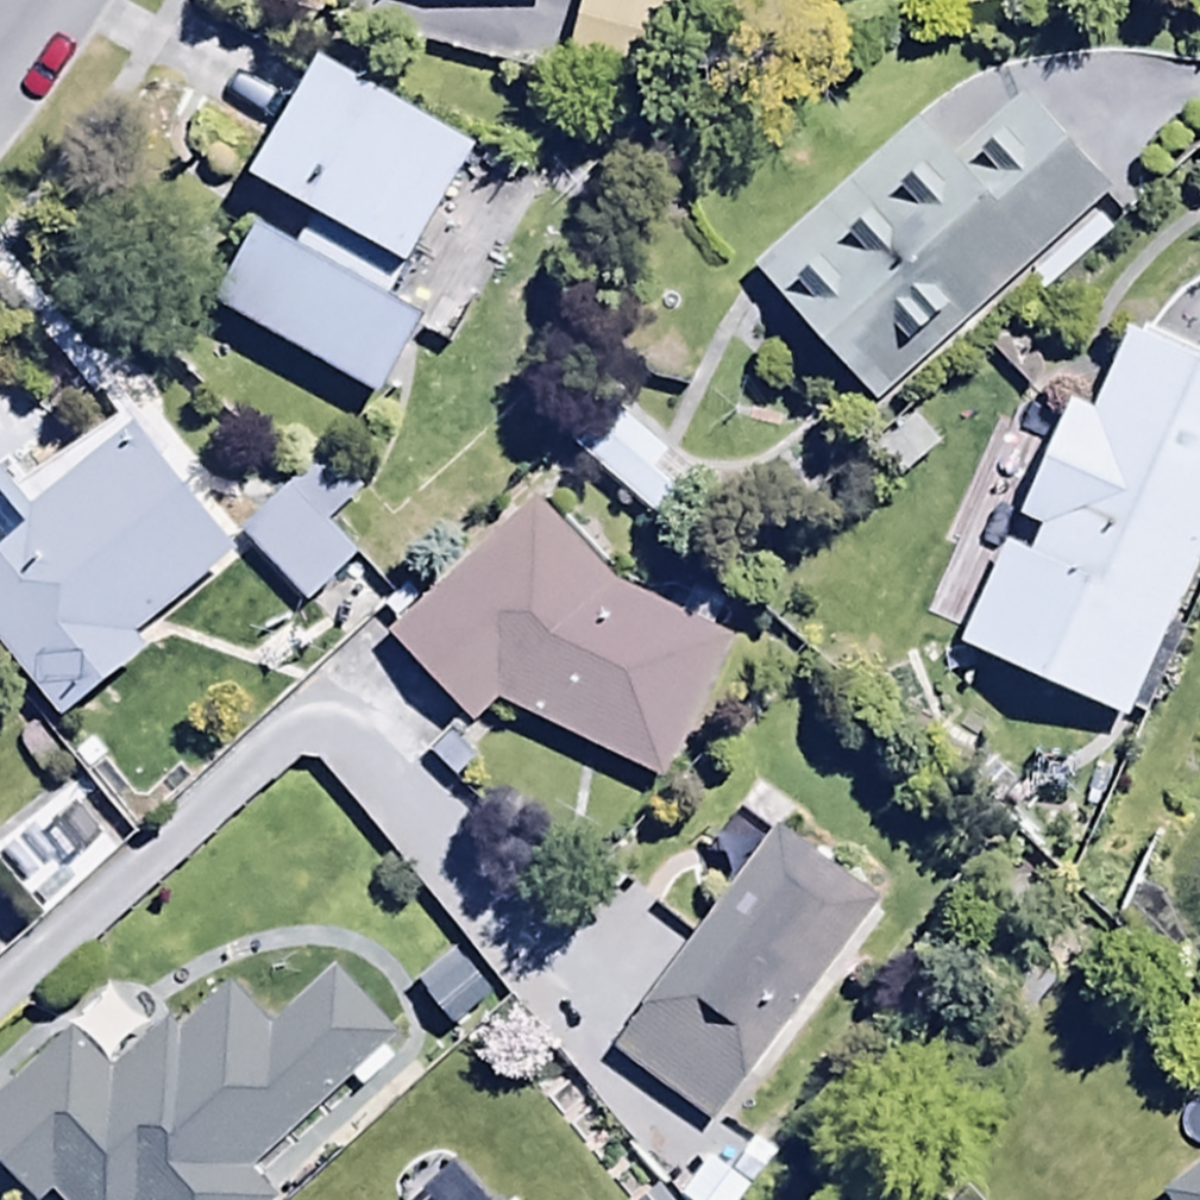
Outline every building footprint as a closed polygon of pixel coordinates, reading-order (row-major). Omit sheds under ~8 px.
[(568,79),(671,108),(697,15),(645,0),(590,0),(568,79)] [(302,263),(270,244),(226,318),(380,408),(423,334),(449,349),(538,198),(330,76),(262,192),(323,228),(302,263)] [(753,277),(872,413),(1119,196),(1035,100),(983,146),(948,106),(753,277)] [(1102,423),(1078,413),(1025,527),(1051,538),(1039,566),(1012,554),(966,659),(1135,734),(1199,586),(1199,373),(1136,345),(1102,423)] [(618,413),(578,455),(667,539),(706,498),(618,413)] [(139,449),(44,526),(3,475),(0,478),(0,646),(68,731),(155,662),(144,649),(239,573),(139,449)] [(330,457),(241,538),(310,614),(362,567),(332,534),(369,500),(330,457)] [(390,644),(473,734),(502,708),(665,792),(749,627),(695,600),(681,628),(623,598),(540,508),(424,614),(407,595),(384,616),(401,634),(390,644)] [(885,919),(784,840),(613,1061),(714,1139),(885,919)] [(495,1001),(455,959),(417,994),(458,1036),(495,1001)] [(169,1030),(110,1081),(75,1040),(0,1106),(0,1166),(30,1199),(268,1199),(248,1177),(355,1083),(366,1096),(396,1070),(384,1056),(398,1043),(343,980),(275,1039),(236,994),(180,1043),(169,1030)] [(456,1162),(415,1199),(491,1199),(456,1162)] [(1172,1199),(1199,1199),(1199,1180),(1172,1199)]
